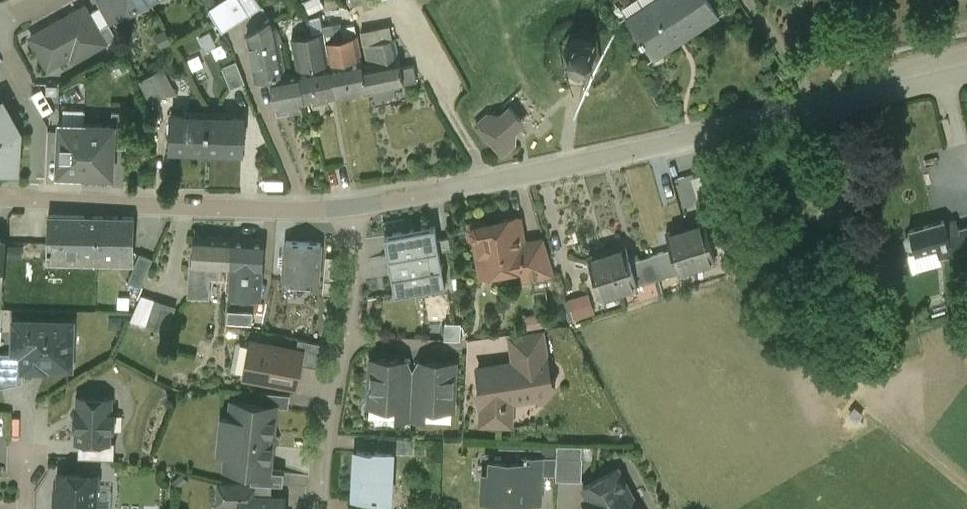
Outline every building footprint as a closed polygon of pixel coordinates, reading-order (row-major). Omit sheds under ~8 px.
[(108,21),(124,12),(118,0),(96,0),(108,21)] [(124,12),(146,0),(118,0),(124,12)] [(209,8),(215,19),(222,30),(250,12),(242,0),(221,0),(209,8)] [(259,0),(242,0),(250,12),(262,5),(259,0)] [(631,20),(625,10),(624,11),(640,36),(639,36),(642,42),(645,40),(655,56),(675,43),(673,39),(714,13),(717,18),(718,17),(708,0),(662,0),(631,20)] [(625,10),(631,20),(662,0),(641,0),(625,10)] [(82,9),(61,22),(60,21),(31,37),(48,67),(84,47),(87,52),(104,42),(105,45),(117,38),(109,23),(97,30),(84,7),(82,9)] [(272,18),(247,33),(256,79),(271,76),(271,74),(286,72),(280,38),(282,38),(279,28),(272,18)] [(341,21),(324,24),(327,39),(344,36),(341,21)] [(392,22),(361,28),(364,44),(374,42),(395,38),(392,22)] [(344,36),(327,39),(332,70),(362,64),(357,34),(344,36)] [(595,57),(597,50),(595,44),(592,39),(586,35),(580,34),(574,35),(569,39),(565,44),(564,50),(565,57),(569,62),(574,66),(580,67),(586,66),(592,62),(595,57)] [(395,38),(374,42),(377,61),(398,57),(395,38)] [(327,39),(294,45),(300,75),(332,70),(327,39)] [(377,61),(362,64),(367,88),(403,82),(400,66),(398,57),(377,61)] [(246,80),(237,58),(222,64),(231,86),(246,80)] [(414,63),(400,66),(403,82),(417,79),(414,63)] [(362,64),(332,70),(336,94),(367,88),(362,64)] [(332,70),(300,75),(304,100),(305,99),(305,100),(336,94),(332,70)] [(286,72),(271,74),(271,76),(278,110),(289,108),(288,103),(305,100),(305,99),(304,100),(300,75),(291,71),(286,72)] [(164,93),(153,73),(140,80),(151,100),(164,93)] [(13,169),(15,149),(18,149),(19,130),(4,103),(0,105),(0,169),(13,169)] [(501,111),(488,110),(476,120),(503,151),(515,140),(516,127),(521,122),(521,121),(524,119),(511,103),(508,106),(507,105),(501,111)] [(128,111),(112,110),(112,124),(113,124),(112,145),(113,145),(113,146),(126,147),(128,111)] [(208,113),(172,112),(171,148),(207,150),(208,113)] [(245,115),(208,113),(207,150),(243,151),(245,115)] [(84,123),(61,122),(60,143),(59,143),(58,172),(82,173),(84,123)] [(112,124),(84,123),(82,173),(112,174),(113,146),(113,145),(112,145),(113,124),(112,124)] [(681,189),(706,183),(703,170),(678,176),(681,189)] [(98,254),(100,215),(48,213),(47,253),(48,253),(48,262),(98,264),(98,254)] [(511,214),(502,216),(499,220),(488,222),(481,217),(474,219),(469,225),(471,232),(477,236),(481,259),(499,256),(501,267),(522,264),(524,275),(555,270),(547,242),(521,246),(516,217),(511,214)] [(100,215),(98,254),(133,255),(134,216),(100,215)] [(940,255),(966,248),(966,225),(947,231),(944,219),(910,229),(911,233),(906,238),(907,245),(914,247),(916,252),(937,246),(940,255)] [(688,243),(695,266),(715,260),(704,221),(685,227),(690,242),(688,243)] [(385,231),(395,291),(446,283),(436,223),(385,231)] [(671,248),(651,253),(658,276),(695,266),(688,243),(690,242),(685,227),(666,232),(671,248)] [(233,236),(195,233),(192,263),(192,264),(219,266),(230,267),(231,267),(233,236)] [(263,238),(233,236),(231,267),(229,292),(255,294),(261,277),(263,238)] [(321,242),(287,239),(284,276),(295,277),(295,278),(312,279),(312,278),(318,278),(321,242)] [(651,253),(631,259),(626,244),(607,250),(612,265),(614,265),(621,287),(658,276),(651,253)] [(734,271),(728,249),(717,253),(723,274),(734,271)] [(607,250),(589,255),(593,271),(588,272),(590,279),(595,277),(600,293),(621,287),(614,265),(612,265),(607,250)] [(140,252),(128,280),(141,285),(152,258),(140,252)] [(219,266),(192,264),(192,263),(191,263),(189,294),(208,295),(210,275),(218,275),(219,266)] [(591,288),(569,294),(575,315),(596,309),(591,288)] [(155,299),(141,295),(130,319),(147,324),(155,299)] [(175,306),(155,299),(147,324),(167,330),(175,306)] [(315,316),(295,312),(293,323),(311,327),(315,316)] [(72,324),(14,322),(13,352),(23,353),(22,370),(23,370),(39,371),(39,368),(70,369),(72,324)] [(518,364),(499,364),(499,363),(478,366),(481,384),(478,384),(480,402),(483,402),(482,419),(502,420),(503,404),(511,403),(515,397),(535,394),(541,398),(544,398),(556,382),(550,378),(547,355),(546,356),(541,326),(511,331),(515,358),(517,357),(518,364)] [(328,343),(298,337),(296,348),(302,350),(300,362),(323,366),(328,343)] [(296,348),(251,339),(245,374),(264,378),(264,375),(296,381),(300,362),(302,350),(296,348)] [(0,352),(0,387),(23,382),(23,370),(22,370),(23,353),(13,352),(0,352)] [(401,358),(372,357),(370,402),(371,402),(370,414),(396,415),(397,404),(399,404),(401,379),(401,358)] [(454,361),(425,359),(424,380),(423,405),(425,405),(452,406),(454,361)] [(412,379),(401,379),(399,404),(397,404),(396,415),(396,416),(411,416),(412,379)] [(424,380),(412,379),(411,416),(424,417),(425,405),(423,405),(424,380)] [(290,393),(262,390),(261,402),(276,404),(276,405),(289,406),(290,393)] [(110,399),(79,397),(78,414),(75,413),(75,429),(77,429),(77,442),(79,442),(108,444),(108,443),(109,430),(113,431),(113,415),(110,415),(110,399)] [(261,402),(232,399),(225,467),(252,470),(269,472),(270,471),(276,405),(276,404),(261,402)] [(415,437),(379,435),(378,449),(392,450),(392,451),(414,452),(415,437)] [(108,444),(79,442),(78,458),(114,460),(115,443),(108,443),(108,444)] [(555,445),(543,444),(543,456),(555,456),(555,445)] [(375,452),(357,451),(355,496),(373,497),(373,498),(377,499),(377,497),(390,497),(392,451),(392,450),(378,449),(376,450),(376,451),(375,452)] [(583,456),(557,455),(556,478),(582,479),(583,456)] [(524,461),(492,460),(491,491),(514,492),(513,499),(522,500),(523,476),(539,477),(540,457),(524,456),(524,461)] [(583,485),(589,496),(584,498),(590,508),(639,508),(616,467),(583,485)] [(269,472),(252,470),(251,483),(272,484),(283,484),(284,472),(270,471),(269,472)] [(59,473),(58,508),(95,508),(95,489),(99,486),(99,478),(93,471),(85,471),(82,474),(59,473)] [(539,477),(523,476),(522,500),(538,500),(539,477)] [(251,483),(219,481),(218,501),(240,502),(240,496),(271,497),(272,484),(251,483)] [(240,496),(240,502),(240,508),(283,508),(284,504),(277,503),(271,497),(240,496)]
